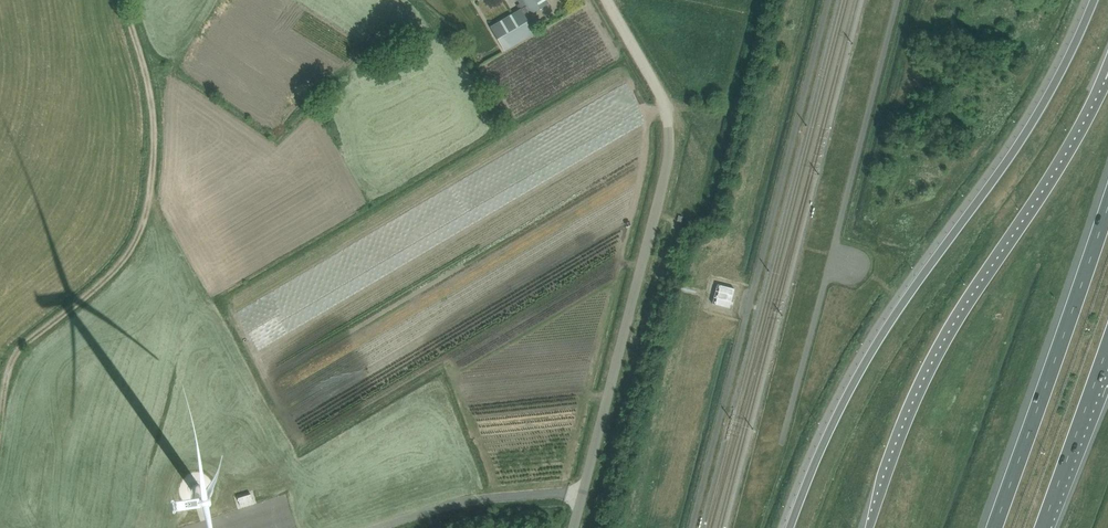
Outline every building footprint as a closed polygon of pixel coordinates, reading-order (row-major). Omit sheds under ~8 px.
[(504,51),(535,33),(526,17),(548,3),(546,0),(517,0),(520,4),(517,6),(519,10),(490,27),(504,51)] [(718,284),(713,303),(730,307),(734,289),(718,284)] [(208,489),(207,489),(207,488),(207,487),(207,486),(206,486),(206,485),(206,484),(205,484),(205,483),(204,483),(204,482),(203,482),(202,481),(201,481),(200,481),(200,480),(199,480),(198,480),(197,480),(196,480),(195,480),(194,480),(193,480),(193,481),(192,481),(191,481),(191,482),(190,482),(189,483),(188,483),(188,484),(188,485),(187,485),(187,486),(186,487),(186,488),(186,489),(186,490),(186,491),(186,492),(186,493),(186,494),(186,495),(187,496),(187,497),(188,497),(188,498),(189,499),(190,499),(190,500),(191,500),(191,501),(192,501),(193,501),(193,502),(194,502),(195,502),(196,502),(197,502),(198,502),(199,502),(200,502),(200,501),(201,501),(202,501),(202,500),(203,500),(204,500),(204,499),(205,499),(205,498),(206,498),(206,497),(206,496),(207,496),(207,495),(207,494),(207,493),(208,493),(208,492),(208,491),(208,490),(208,489)] [(251,494),(238,498),(240,506),(253,502),(251,494)]
